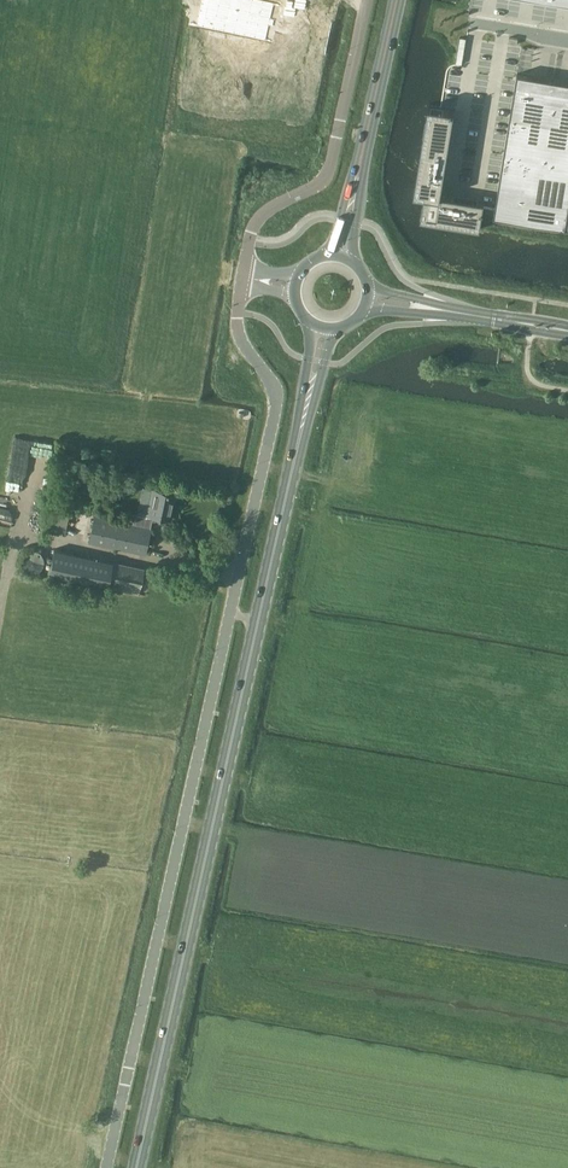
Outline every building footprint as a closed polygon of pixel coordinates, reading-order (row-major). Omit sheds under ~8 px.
[(190,24),(197,26),(266,41),(270,42),(270,41),(266,40),(269,26),(274,27),(275,20),(271,19),(274,5),(278,6),(279,5),(274,4),(255,0),(203,0),(197,25),(190,24)] [(415,192),(425,194),(421,219),(481,229),(484,207),(495,208),(494,216),(565,228),(567,212),(567,92),(532,87),(534,76),(517,73),(497,201),(496,205),(485,203),(485,202),(441,195),(455,109),(429,105),(417,181),(415,192)] [(54,494),(60,495),(63,481),(62,481),(64,472),(59,471),(54,494)] [(149,506),(140,504),(137,515),(135,514),(133,524),(151,528),(153,516),(171,519),(177,494),(153,489),(149,506)] [(88,542),(145,554),(151,528),(133,524),(94,516),(88,542)] [(144,569),(112,562),(54,549),(49,574),(138,594),(144,569)]
